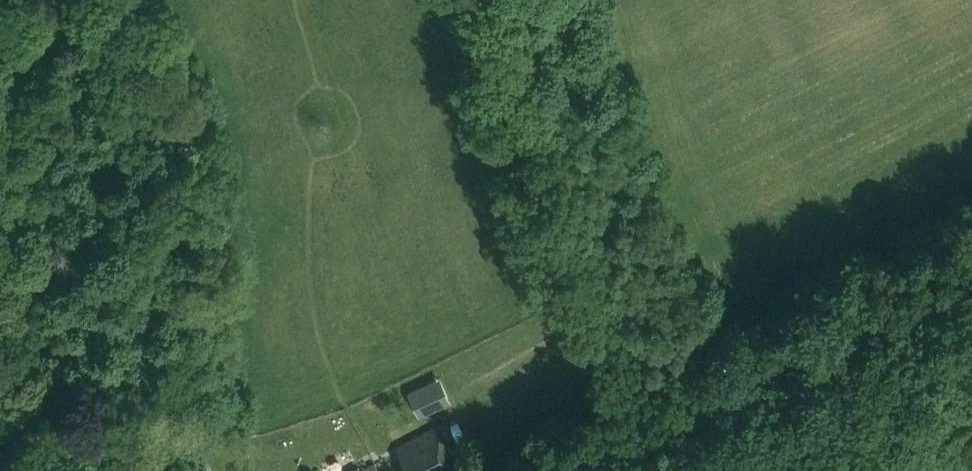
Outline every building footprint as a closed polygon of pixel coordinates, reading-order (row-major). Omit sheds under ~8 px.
[(422,414),(454,400),(443,374),(410,388),(422,414)] [(397,446),(410,470),(452,470),(462,466),(440,423),(397,446)] [(205,459),(188,470),(214,470),(205,459)] [(376,462),(360,470),(381,470),(376,462)]
